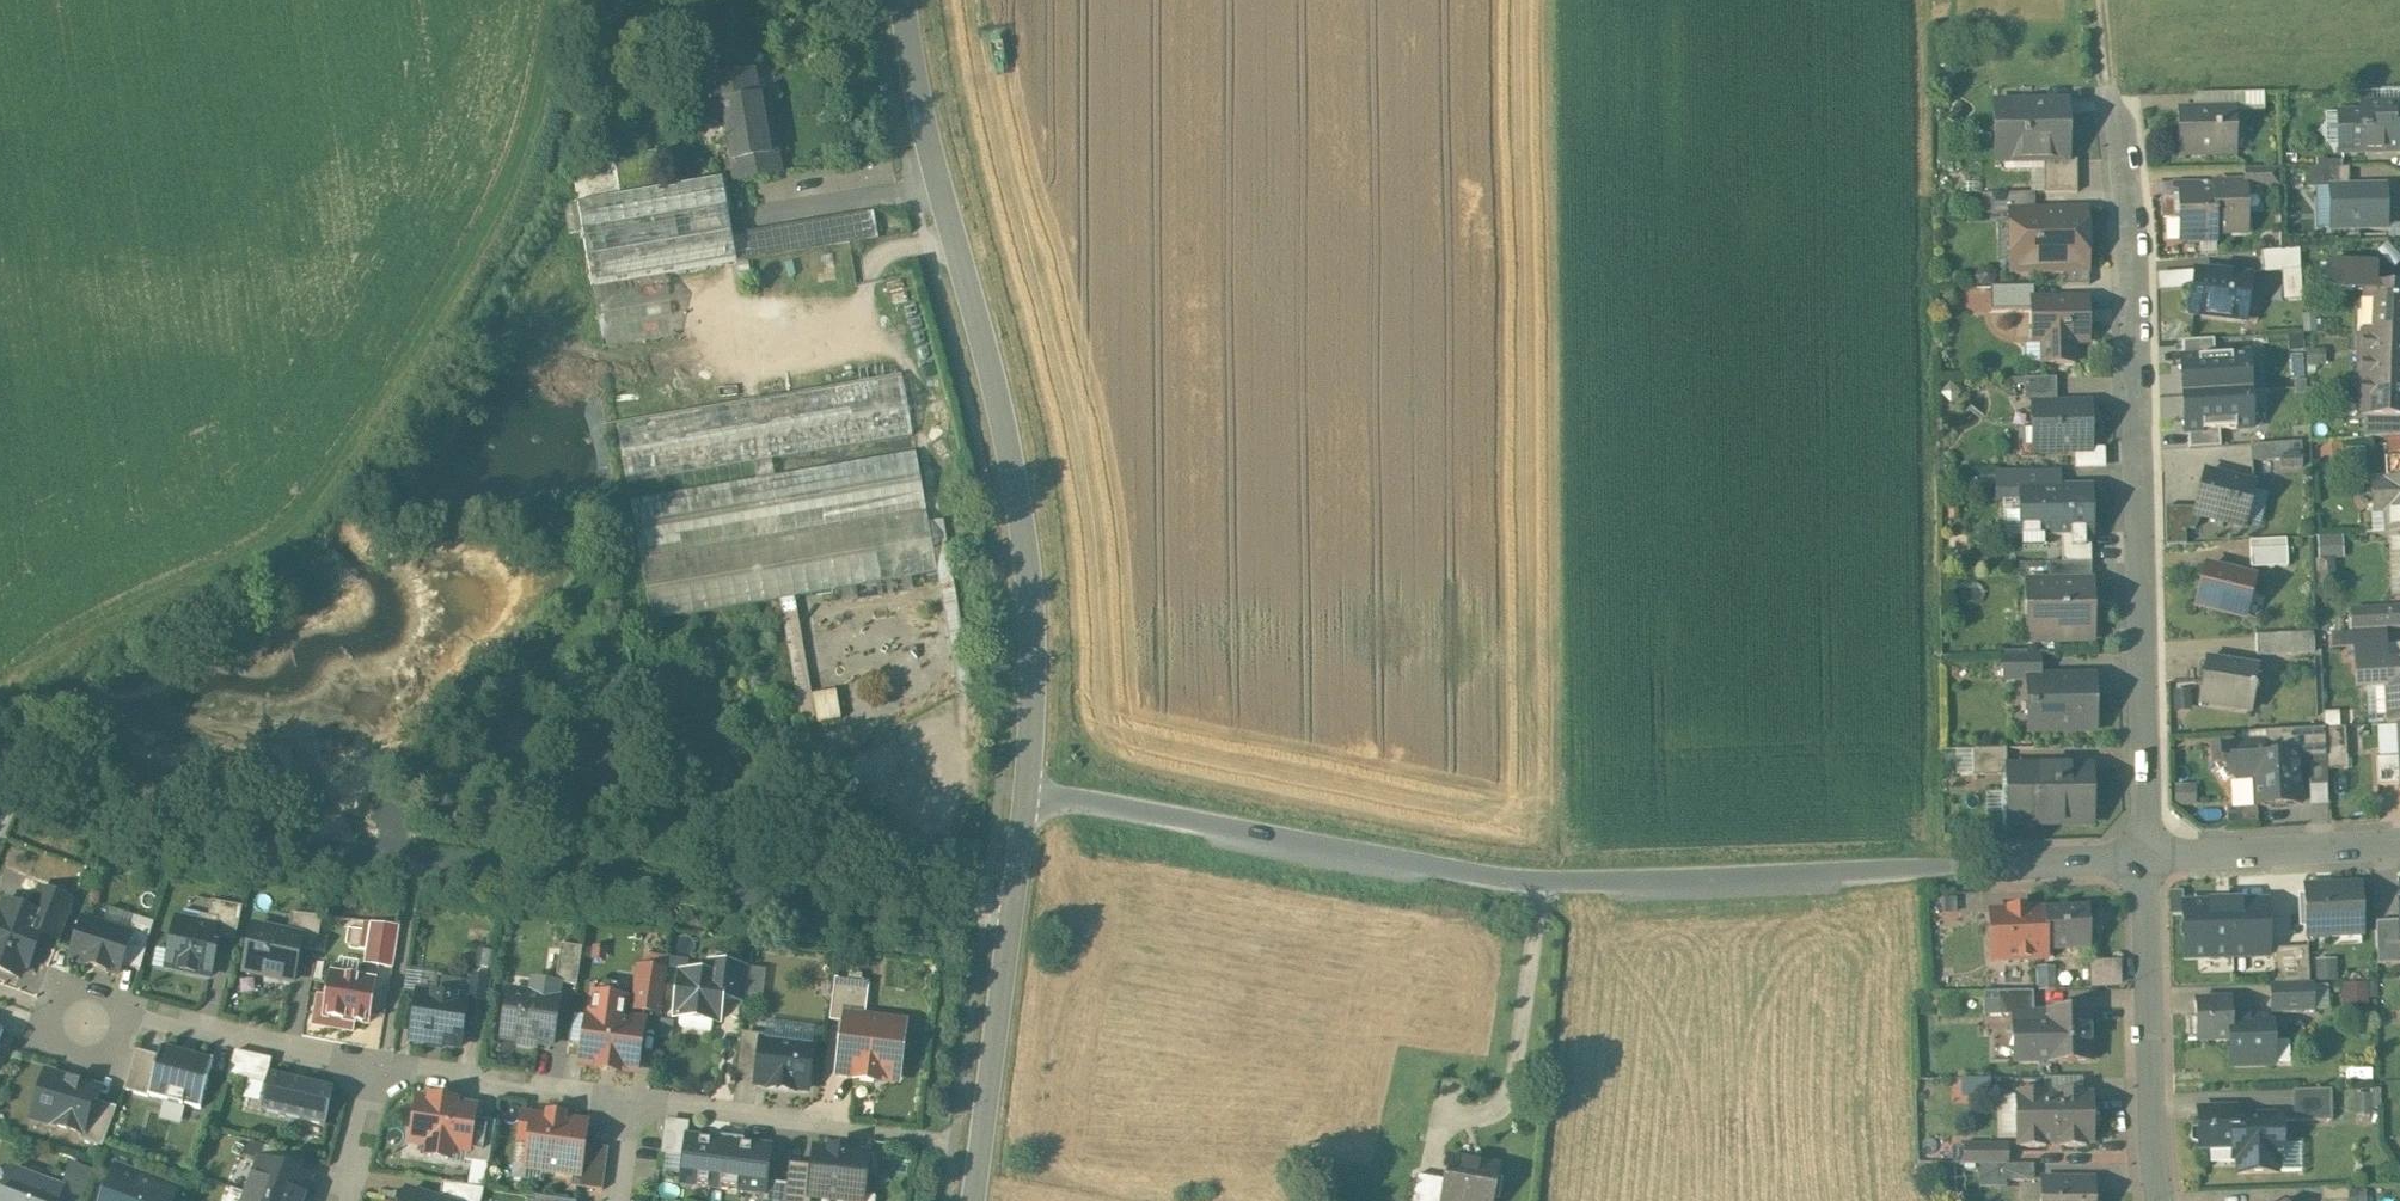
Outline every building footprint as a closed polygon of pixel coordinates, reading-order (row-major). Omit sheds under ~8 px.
[(759,110),(753,74),(708,81),(715,120),(725,118),(736,181),(780,173),(769,109),(759,110)] [(2068,101),(2001,103),(2002,161),(2044,160),(2069,160),(2068,101)] [(2363,112),(2341,113),(2342,153),(2344,153),(2344,150),(2367,149),(2368,152),(2399,152),(2399,104),(2363,104),(2363,112)] [(2237,154),(2236,107),(2179,108),(2180,155),(2237,154)] [(577,204),(592,287),(737,262),(733,238),(723,179),(661,190),(654,152),(613,159),(619,197),(577,204)] [(2078,192),(2077,159),(2069,160),(2044,160),(2045,193),(2078,192)] [(2349,167),(2306,168),(2307,188),(2331,187),(2350,186),(2349,167)] [(2280,187),(2280,168),(2244,169),(2245,184),(2246,184),(2246,187),(2280,187)] [(2201,182),(2173,182),(2173,197),(2173,200),(2180,200),(2180,197),(2201,197),(2201,192),(2201,182)] [(2245,184),(2213,184),(2213,191),(2214,191),(2215,219),(2216,219),(2217,232),(2247,232),(2246,187),(2246,184),(2245,184)] [(2350,186),(2331,187),(2332,229),(2386,228),(2385,186),(2350,186)] [(2201,192),(2201,197),(2180,197),(2180,200),(2181,218),(2181,241),(2218,240),(2217,232),(2216,219),(2215,219),(2214,191),(2213,191),(2201,192)] [(2035,193),(1992,194),(1993,215),(2016,214),(2016,212),(2035,212),(2035,193)] [(2173,200),(2173,197),(2162,198),(2162,219),(2181,218),(2180,200),(2173,200)] [(2035,212),(2016,212),(2016,214),(2017,270),(2064,269),(2086,269),(2086,211),(2035,212)] [(875,215),(733,238),(737,262),(879,239),(875,215)] [(593,288),(604,349),(889,300),(879,239),(593,288)] [(2300,248),(2262,251),(2263,270),(2301,268),(2300,248)] [(2393,266),(2329,263),(2329,279),(2371,281),(2371,288),(2392,288),(2393,266)] [(2087,268),(2087,269),(2086,269),(2064,269),(2064,285),(2090,285),(2089,268),(2087,268)] [(2251,276),(2196,270),(2191,313),(2246,319),(2251,276)] [(2034,286),(1991,286),(1991,309),(2032,309),(2032,300),(2034,300),(2034,286)] [(2371,288),(2369,336),(2399,337),(2399,289),(2392,288),(2371,288)] [(2034,300),(2032,300),(2032,309),(2032,342),(2042,342),(2042,363),(2076,363),(2076,341),(2088,341),(2088,300),(2034,300)] [(2368,336),(2368,352),(2362,357),(2361,380),(2385,381),(2385,377),(2399,377),(2399,337),(2369,336),(2368,336)] [(2254,344),(2180,349),(2182,388),(2256,383),(2254,344)] [(817,717),(799,593),(948,571),(941,522),(933,523),(922,450),(777,471),(775,456),(914,436),(905,376),(617,418),(627,490),(633,490),(652,618),(784,598),(802,719),(817,717)] [(2385,377),(2385,381),(2361,380),(2361,399),(2366,405),(2365,417),(2399,418),(2399,377),(2385,377)] [(2057,400),(2056,378),(2025,378),(2025,400),(2057,400)] [(2256,383),(2182,388),(2185,432),(2259,427),(2256,383)] [(2090,449),(2089,404),(2034,405),(2034,429),(2035,450),(2090,449)] [(2365,417),(2364,438),(2399,436),(2399,418),(2365,417)] [(2035,450),(2034,429),(2019,429),(2019,449),(2023,453),(2023,456),(2035,456),(2035,450)] [(2302,442),(2250,445),(2251,461),(2281,460),(2281,468),(2303,467),(2302,442)] [(2385,458),(2386,482),(2372,483),(2373,503),(2387,503),(2389,532),(2399,532),(2399,457),(2385,458)] [(2056,489),(2056,470),(2022,471),(2022,495),(2036,495),(2035,489),(2056,489)] [(2254,484),(2206,472),(2195,514),(2244,526),(2254,484)] [(2092,537),(2091,489),(2056,489),(2035,489),(2036,495),(2036,516),(2041,515),(2041,538),(2092,537)] [(2321,535),(2322,556),(2347,555),(2346,534),(2321,535)] [(2287,548),(2250,550),(2251,567),(2288,565),(2287,548)] [(2091,582),(2091,562),(2048,563),(2049,582),(2091,582)] [(2254,578),(2207,566),(2198,606),(2244,617),(2254,578)] [(2049,582),(2027,583),(2028,639),(2028,641),(2074,640),(2074,634),(2093,634),(2092,582),(2091,582),(2049,582)] [(2354,611),(2355,630),(2383,629),(2384,629),(2399,628),(2399,609),(2354,611)] [(2383,629),(2355,630),(2357,668),(2365,667),(2365,666),(2383,665),(2383,664),(2385,664),(2384,629),(2383,629)] [(2315,632),(2255,635),(2256,655),(2316,651),(2315,632)] [(2038,655),(2004,656),(2005,681),(2029,680),(2029,679),(2039,679),(2038,655)] [(2241,666),(2228,664),(2229,663),(2206,659),(2199,702),(2251,710),(2258,668),(2242,665),(2241,666)] [(522,662),(516,669),(523,675),(529,668),(522,662)] [(2383,664),(2383,665),(2365,666),(2365,667),(2366,688),(2384,687),(2387,724),(2399,724),(2399,663),(2385,664),(2383,664)] [(2039,679),(2029,679),(2029,680),(2030,731),(2095,730),(2093,677),(2039,679)] [(2195,708),(2193,681),(2175,682),(2177,709),(2195,708)] [(466,720),(456,709),(448,718),(459,728),(466,720)] [(2346,727),(2324,728),(2326,757),(2327,769),(2348,768),(2346,727)] [(2324,728),(2307,729),(2308,755),(2309,758),(2326,757),(2324,728)] [(2307,729),(2266,731),(2267,755),(2297,753),(2297,756),(2308,755),(2307,729)] [(2260,746),(2229,748),(2228,748),(2223,748),(2223,749),(2212,750),(2213,760),(2224,760),(2237,782),(2255,781),(2257,806),(2300,803),(2297,756),(2297,753),(2267,755),(2261,755),(2260,746)] [(2007,775),(2006,748),(1973,749),(1973,775),(2007,775)] [(2377,758),(2378,785),(2399,784),(2399,757),(2377,758)] [(2086,766),(2019,767),(2019,815),(2061,814),(2061,824),(2087,823),(2086,766)] [(215,783),(215,774),(200,775),(200,783),(215,783)] [(626,786),(615,783),(611,796),(622,800),(622,799),(629,801),(633,790),(626,787),(626,786)] [(2361,884),(2304,887),(2307,936),(2330,934),(2329,931),(2361,929),(2361,933),(2363,933),(2361,884)] [(2246,891),(2212,892),(2212,895),(2184,895),(2185,956),(2275,954),(2274,894),(2247,895),(2246,891)] [(74,904),(42,892),(33,915),(45,920),(40,932),(60,940),(74,904)] [(1981,894),(1939,896),(1940,923),(1982,921),(1981,894)] [(243,907),(212,902),(209,917),(200,915),(198,923),(216,928),(214,937),(235,941),(243,907)] [(6,904),(2,915),(0,915),(0,969),(19,976),(23,967),(26,968),(40,932),(45,920),(33,915),(6,904)] [(2027,909),(2009,910),(2009,911),(1991,912),(1993,961),(2038,958),(2038,950),(2047,949),(2045,915),(2027,916),(2027,909)] [(2088,909),(2045,911),(2045,915),(2047,949),(2090,947),(2088,909)] [(322,918),(292,914),(288,934),(300,937),(298,948),(316,952),(322,918)] [(198,923),(177,919),(167,968),(210,978),(216,948),(212,947),(214,937),(216,928),(198,923)] [(129,935),(84,921),(72,960),(117,974),(120,965),(130,935),(129,935)] [(2376,922),(2377,964),(2399,963),(2399,937),(2399,921),(2376,922)] [(152,930),(132,924),(129,935),(130,935),(120,965),(140,972),(152,930)] [(288,934),(254,927),(245,971),(293,982),(297,961),(295,961),(298,948),(300,937),(288,934)] [(582,948),(561,945),(556,983),(577,986),(582,948)] [(2292,947),(2276,948),(2277,984),(2293,984),(2292,947)] [(2308,947),(2292,947),(2293,984),(2310,983),(2308,947)] [(2341,978),(2340,956),(2318,957),(2318,979),(2341,978)] [(2123,957),(2096,958),(2098,985),(2124,984),(2123,957)] [(749,968),(711,964),(709,978),(723,980),(721,999),(745,1002),(749,968)] [(2058,984),(2056,964),(2041,966),(2043,986),(2058,984)] [(667,972),(641,968),(634,1010),(660,1014),(667,972)] [(374,982),(332,975),(325,1017),(367,1024),(374,982)] [(709,978),(681,975),(676,1017),(718,1022),(721,999),(723,980),(709,978)] [(435,995),(418,993),(411,1041),(459,1048),(464,1021),(469,983),(468,982),(437,978),(435,995)] [(491,981),(468,978),(468,982),(469,983),(464,1021),(485,1024),(491,981)] [(863,982),(835,979),(829,1021),(845,1023),(845,1019),(858,1020),(863,982)] [(2373,1006),(2370,980),(2345,982),(2348,1009),(2373,1006)] [(2277,984),(2270,985),(2271,1014),(2314,1012),(2314,983),(2310,983),(2293,984),(2277,984)] [(2034,1013),(2033,991),(2000,992),(2001,1016),(2013,1016),(2034,1015),(2034,1013)] [(508,992),(502,1037),(518,1040),(517,1043),(537,1046),(537,1043),(553,1045),(560,1000),(508,992)] [(2231,1000),(2196,1001),(2196,1018),(2188,1019),(2189,1040),(2197,1039),(2197,1040),(2237,1039),(2237,1065),(2274,1064),(2273,1041),(2273,1025),(2265,1018),(2248,1018),(2247,1006),(2231,1006),(2231,1000)] [(2090,1011),(2049,1012),(2050,1061),(2050,1062),(2091,1061),(2090,1011)] [(2049,1013),(2034,1013),(2034,1015),(2013,1016),(2014,1062),(2050,1061),(2049,1013)] [(624,1022),(588,1017),(582,1062),(599,1065),(599,1069),(618,1071),(618,1068),(636,1071),(643,1020),(625,1017),(624,1022)] [(858,1020),(845,1019),(845,1023),(839,1072),(858,1074),(857,1079),(877,1081),(878,1076),(897,1078),(903,1026),(858,1020)] [(764,1039),(741,1037),(736,1074),(758,1077),(762,1041),(764,1042),(764,1039)] [(797,1042),(777,1040),(777,1043),(764,1042),(762,1041),(758,1077),(757,1084),(807,1090),(812,1048),(797,1046),(797,1042)] [(2289,1041),(2273,1041),(2274,1064),(2290,1063),(2289,1041)] [(179,1053),(162,1048),(159,1057),(149,1095),(167,1100),(166,1102),(182,1106),(183,1104),(200,1109),(213,1061),(195,1057),(196,1055),(180,1051),(179,1053)] [(159,1057),(136,1051),(127,1083),(124,1091),(148,1097),(149,1095),(159,1057)] [(272,1060),(235,1052),(228,1077),(266,1085),(269,1073),(272,1060)] [(334,1088),(269,1073),(266,1085),(260,1111),(325,1125),(334,1088)] [(85,1096),(88,1087),(46,1074),(35,1112),(56,1118),(54,1126),(81,1134),(87,1136),(98,1100),(85,1096)] [(2331,1090),(2293,1091),(2294,1122),(2332,1121),(2331,1090)] [(2085,1092),(2058,1092),(2058,1096),(2045,1096),(2045,1093),(2018,1093),(2018,1097),(2016,1097),(2016,1144),(2019,1144),(2019,1147),(2046,1147),(2046,1144),(2058,1144),(2058,1147),(2086,1146),(2086,1143),(2093,1143),(2092,1096),(2085,1096),(2085,1092)] [(98,1100),(87,1136),(81,1134),(79,1141),(102,1148),(117,1108),(98,1100)] [(453,1103),(433,1100),(432,1103),(419,1101),(413,1141),(450,1146),(448,1158),(465,1161),(472,1118),(474,1109),(453,1106),(453,1103)] [(2250,1115),(2235,1115),(2235,1107),(2199,1108),(2200,1128),(2191,1130),(2192,1142),(2200,1144),(2200,1149),(2210,1148),(2234,1148),(2234,1158),(2239,1158),(2239,1172),(2276,1171),(2276,1157),(2281,1157),(2280,1121),(2275,1116),(2253,1117),(2250,1115)] [(548,1120),(525,1117),(522,1139),(530,1141),(528,1160),(545,1162),(544,1169),(573,1173),(578,1174),(583,1145),(585,1125),(563,1122),(563,1117),(549,1115),(548,1120)] [(496,1122),(472,1118),(465,1161),(489,1164),(496,1122)] [(744,1139),(719,1136),(718,1142),(687,1139),(683,1175),(692,1177),(691,1184),(762,1192),(764,1193),(765,1182),(769,1149),(743,1146),(744,1139)] [(609,1149),(583,1145),(578,1174),(573,1173),(571,1187),(603,1191),(609,1149)] [(305,1159),(265,1147),(260,1162),(300,1176),(305,1159)] [(2007,1147),(1964,1147),(1964,1165),(1998,1165),(2007,1165),(2007,1147)] [(2234,1148),(2210,1148),(2210,1163),(2234,1162),(2234,1158),(2234,1148)] [(847,1151),(832,1150),(831,1152),(815,1150),(813,1167),(810,1195),(811,1195),(840,1198),(840,1195),(862,1197),(867,1156),(847,1154),(847,1151)] [(1447,1159),(1443,1181),(1444,1181),(1441,1200),(1493,1200),(1499,1168),(1447,1159)] [(260,1162),(248,1196),(263,1200),(302,1200),(310,1180),(300,1176),(260,1162)] [(93,1171),(72,1163),(65,1180),(87,1188),(93,1171)] [(789,1164),(787,1185),(785,1200),(811,1200),(811,1195),(810,1195),(813,1167),(789,1164)] [(2007,1165),(1998,1165),(1998,1181),(2034,1181),(2034,1165),(2007,1165)] [(104,1200),(172,1200),(175,1192),(115,1170),(104,1200)] [(23,1175),(17,1191),(6,1187),(1,1200),(58,1200),(62,1189),(23,1175)] [(1443,1181),(1417,1176),(1412,1200),(1441,1200),(1444,1181),(1443,1181)] [(2041,1179),(2041,1200),(2094,1200),(2094,1180),(2041,1179)] [(765,1182),(764,1193),(762,1192),(761,1200),(785,1200),(787,1185),(765,1182)] [(442,1183),(439,1200),(482,1200),(485,1189),(442,1183)] [(407,1192),(405,1200),(436,1200),(407,1192)]
